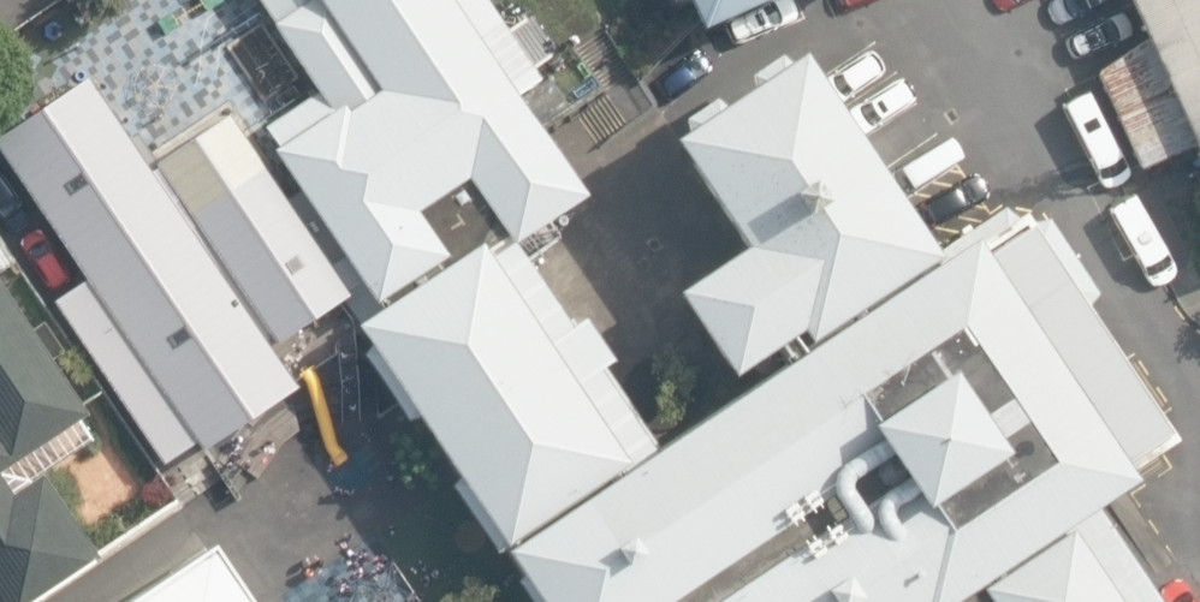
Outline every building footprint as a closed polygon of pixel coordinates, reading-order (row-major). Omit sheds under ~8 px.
[(585,202),(475,33),(499,17),(488,0),(256,0),(317,95),(260,131),(376,309),(448,263),(420,220),(464,191),(505,254),(585,202)] [(698,31),(767,0),(684,0),(698,31)] [(1199,131),(1199,0),(1140,0),(1199,131)] [(942,256),(807,55),(672,144),(743,249),(673,296),(737,392),(942,256)] [(347,299),(227,120),(151,170),(85,71),(0,127),(0,151),(200,451),(298,386),(273,348),(347,299)] [(1126,503),(1110,479),(1159,446),(1013,227),(492,573),(511,601),(1147,601),(1094,523),(1126,503)] [(635,466),(491,252),(354,344),(497,557),(635,466)] [(0,291),(0,601),(24,601),(92,556),(36,474),(90,437),(77,417),(83,413),(0,291)] [(210,548),(129,601),(247,601),(210,548)]
